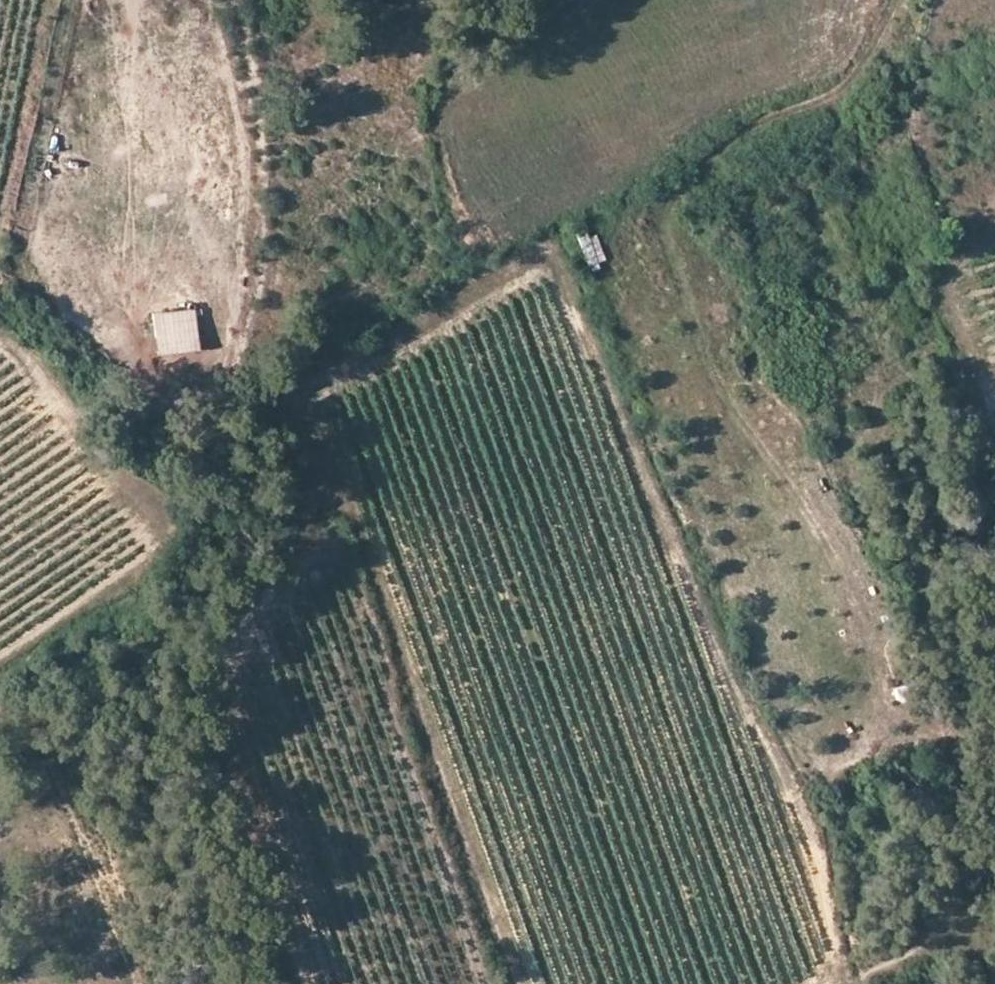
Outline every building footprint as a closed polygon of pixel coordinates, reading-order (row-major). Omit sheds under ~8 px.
[(197,307),(153,309),(154,351),(198,349),(197,307)]
